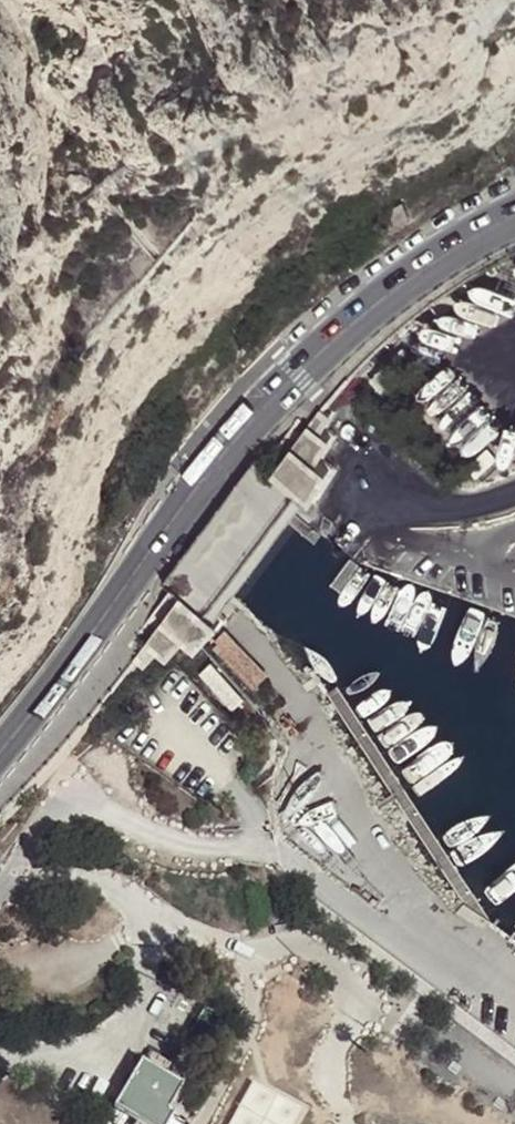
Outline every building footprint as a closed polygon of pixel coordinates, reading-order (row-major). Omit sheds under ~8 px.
[(325,409),(313,423),(325,431),(334,415),(325,409)] [(313,423),(295,448),(314,460),(332,437),(325,431),(313,423)] [(295,448),(278,470),(303,489),(316,500),(330,474),(314,460),(295,448)] [(173,586),(186,593),(278,470),(260,456),(250,467),(167,580),(173,586)] [(278,470),(186,593),(211,613),(249,562),(303,489),(278,470)] [(186,593),(169,617),(187,630),(203,639),(222,623),(211,613),(186,593)] [(156,633),(151,641),(159,648),(168,654),(187,630),(169,617),(156,633)] [(151,641),(140,656),(148,663),(159,648),(151,641)] [(125,1116),(138,1123),(186,1123),(190,1118),(183,1112),(194,1095),(153,1072),(125,1116)]
